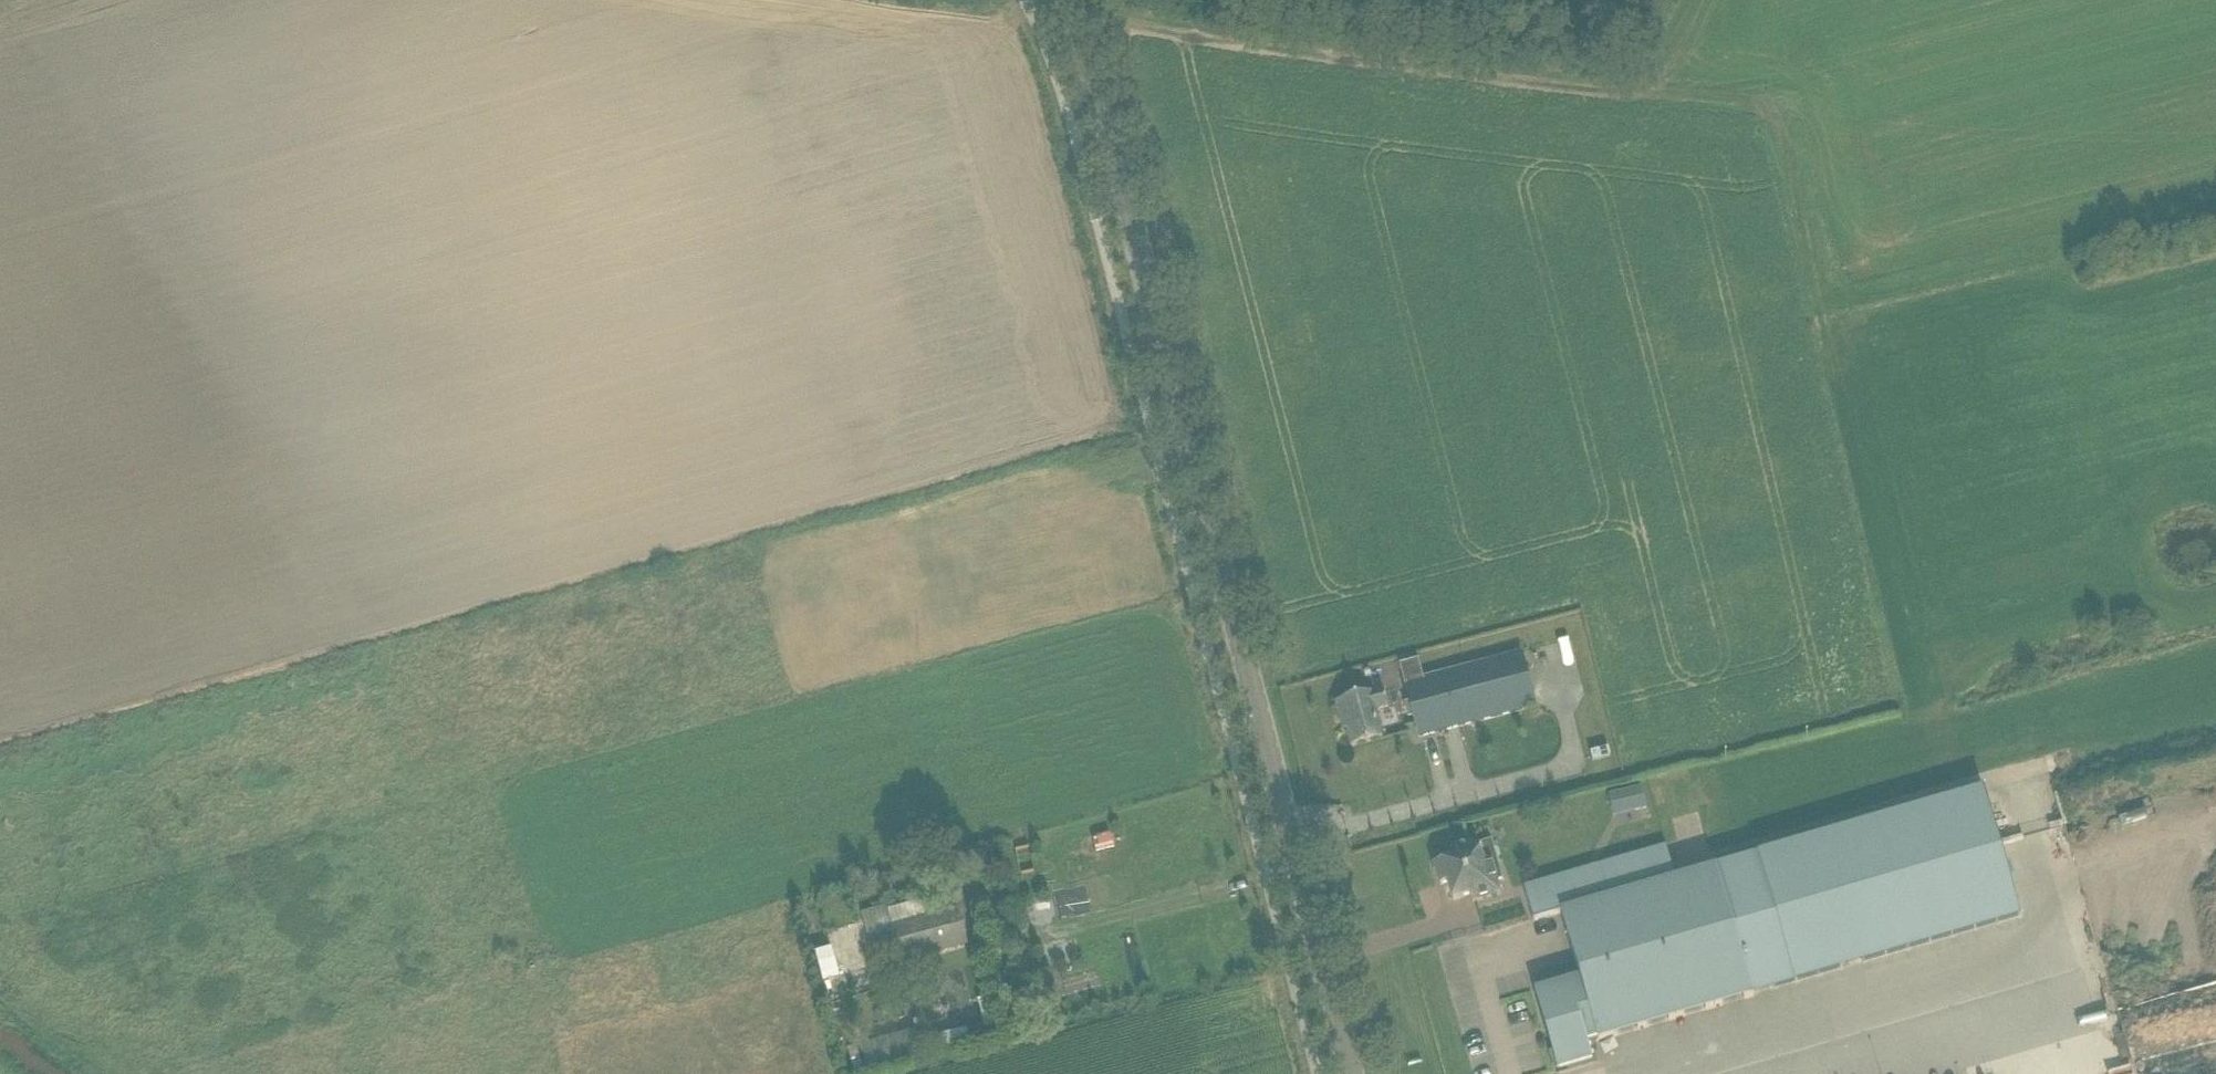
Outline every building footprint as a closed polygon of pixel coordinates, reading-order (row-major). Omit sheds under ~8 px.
[(1419,738),(1537,706),(1522,652),(1404,685),(1419,738)] [(1337,703),(1341,720),(1345,719),(1353,748),(1382,740),(1374,711),(1388,707),(1383,690),(1337,703)] [(1604,793),(1609,815),(1644,808),(1639,785),(1604,793)] [(1677,883),(1562,917),(1580,980),(1570,983),(1569,981),(1535,991),(1559,1072),(1593,1062),(1587,1043),(1598,1040),(1599,1042),(1754,997),(1754,996),(2021,919),(1984,791),(1769,854),(1768,853),(1716,868),(1676,879),(1677,883)] [(1455,860),(1435,865),(1441,885),(1448,883),(1453,900),(1471,895),(1473,903),(1500,895),(1496,882),(1502,880),(1491,841),(1453,852),(1455,860)] [(1561,914),(1562,917),(1677,883),(1676,879),(1668,852),(1526,894),(1534,922),(1561,914)] [(897,958),(965,939),(958,912),(872,936),(882,971),(900,966),(897,958)] [(1065,944),(1050,946),(1052,964),(1068,962),(1065,944)] [(1051,968),(1041,971),(1046,991),(1056,988),(1051,968)] [(869,1063),(887,1062),(887,1042),(869,1043),(869,1063)]
